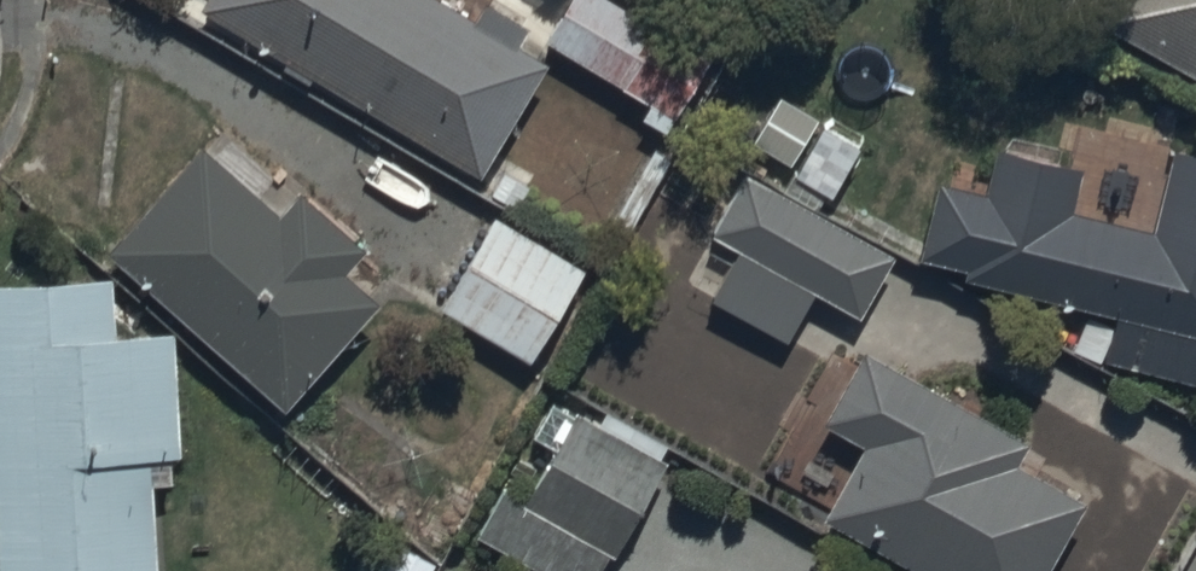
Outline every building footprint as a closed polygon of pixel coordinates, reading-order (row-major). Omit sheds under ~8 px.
[(480,164),(549,50),(464,0),(206,0),(480,164)] [(666,102),(701,42),(626,0),(561,0),(543,32),(666,102)] [(1097,12),(1195,67),(1195,0),(1103,0),(1097,12)] [(203,130),(106,236),(284,396),(381,290),(343,257),(363,234),(295,173),(275,195),(203,130)] [(1114,304),(1102,352),(1195,375),(1195,144),(1170,138),(1150,219),(1072,200),(1083,152),(998,132),(987,178),(936,166),(917,243),(968,255),(965,268),(1114,304)] [(741,161),(708,221),(860,304),(892,244),(741,161)] [(495,206),(439,296),(531,353),(587,264),(495,206)] [(108,321),(106,265),(0,270),(0,570),(154,570),(148,447),(179,446),(173,318),(142,320),(108,321)] [(862,430),(820,503),(940,570),(1034,570),(1079,491),(1012,453),(1025,430),(861,337),(821,406),(862,430)] [(667,453),(572,401),(521,493),(617,545),(667,453)]
